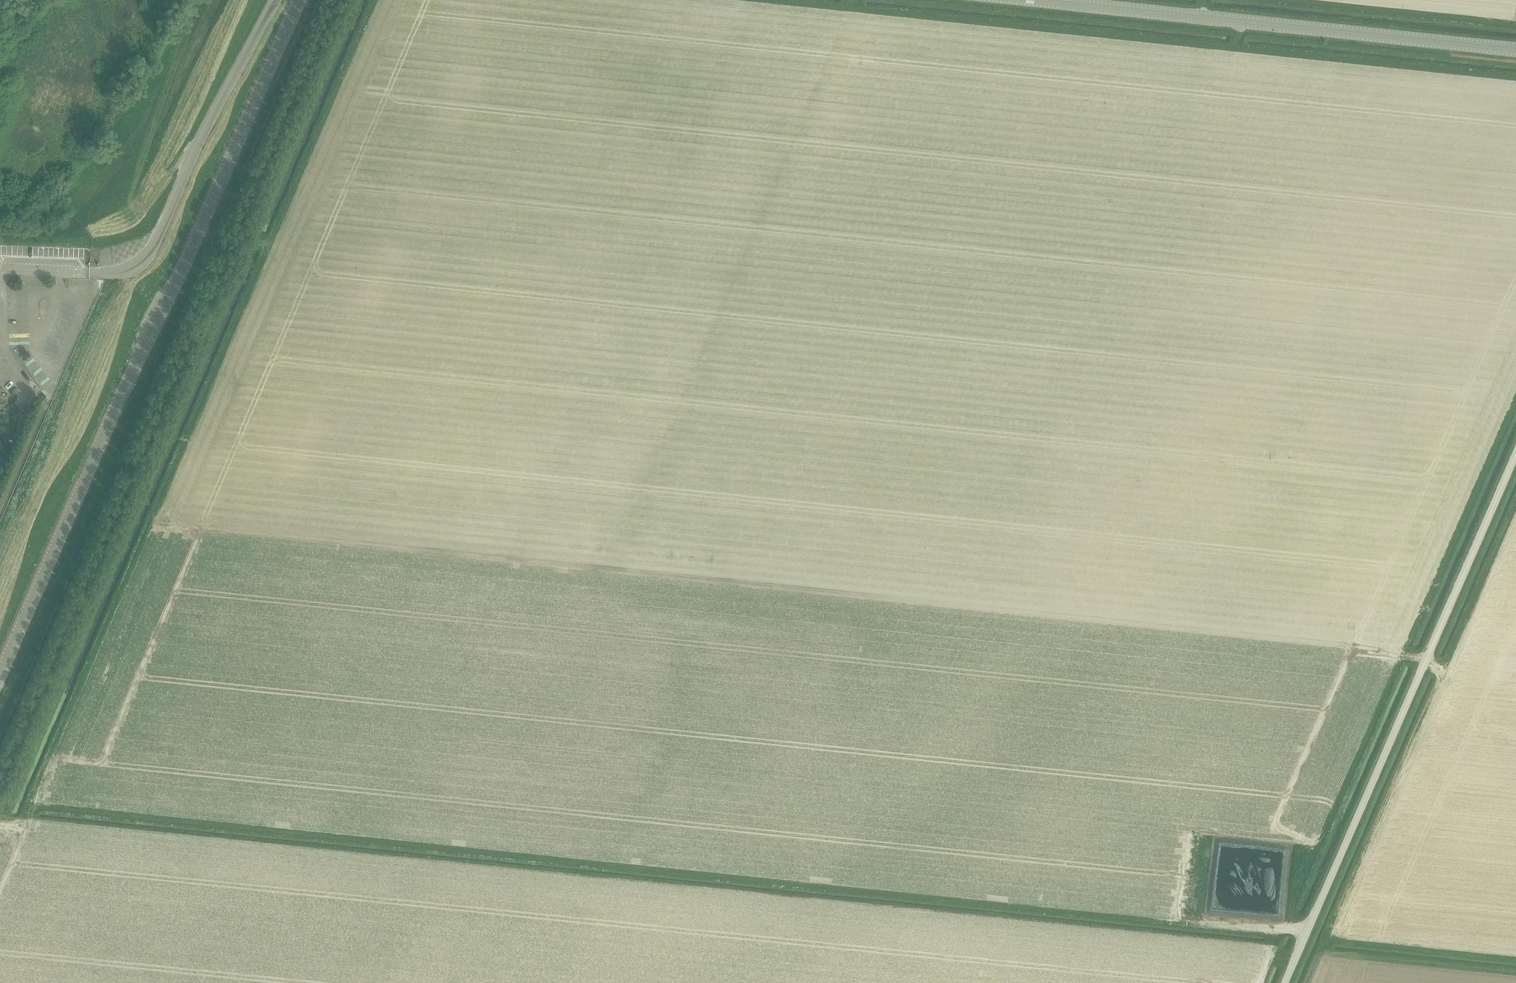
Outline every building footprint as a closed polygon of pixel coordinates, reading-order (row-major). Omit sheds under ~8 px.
[(1255,877),(1254,868),(1248,868),(1247,863),(1244,864),(1245,878),(1255,877)] [(1263,895),(1265,903),(1275,900),(1273,892),(1263,895)]
